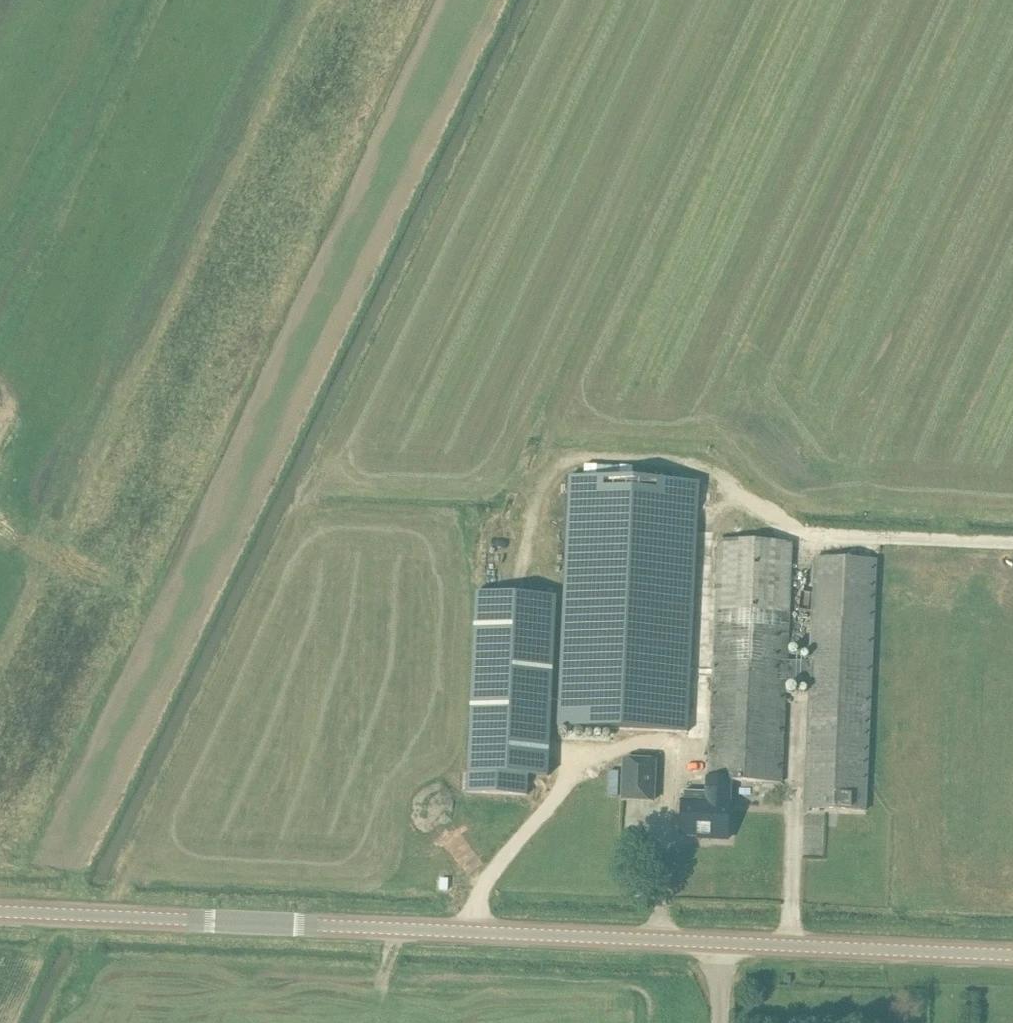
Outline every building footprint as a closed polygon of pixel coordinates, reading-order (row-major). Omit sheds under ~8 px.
[(570,476),(558,727),(688,733),(699,482),(570,476)] [(730,779),(730,780),(782,782),(786,679),(810,680),(804,807),(866,810),(874,622),(876,560),(816,557),(811,661),(787,660),(790,595),(793,542),(718,539),(715,592),(707,778),(730,779)] [(526,794),(527,774),(547,775),(555,595),(475,591),(466,791),(526,794)] [(655,760),(625,758),(623,799),(653,801),(655,760)] [(707,778),(706,792),(685,791),(685,802),(683,802),(682,834),(710,835),(709,838),(728,839),(729,804),(728,804),(729,780),(730,780),(730,779),(707,778)]
